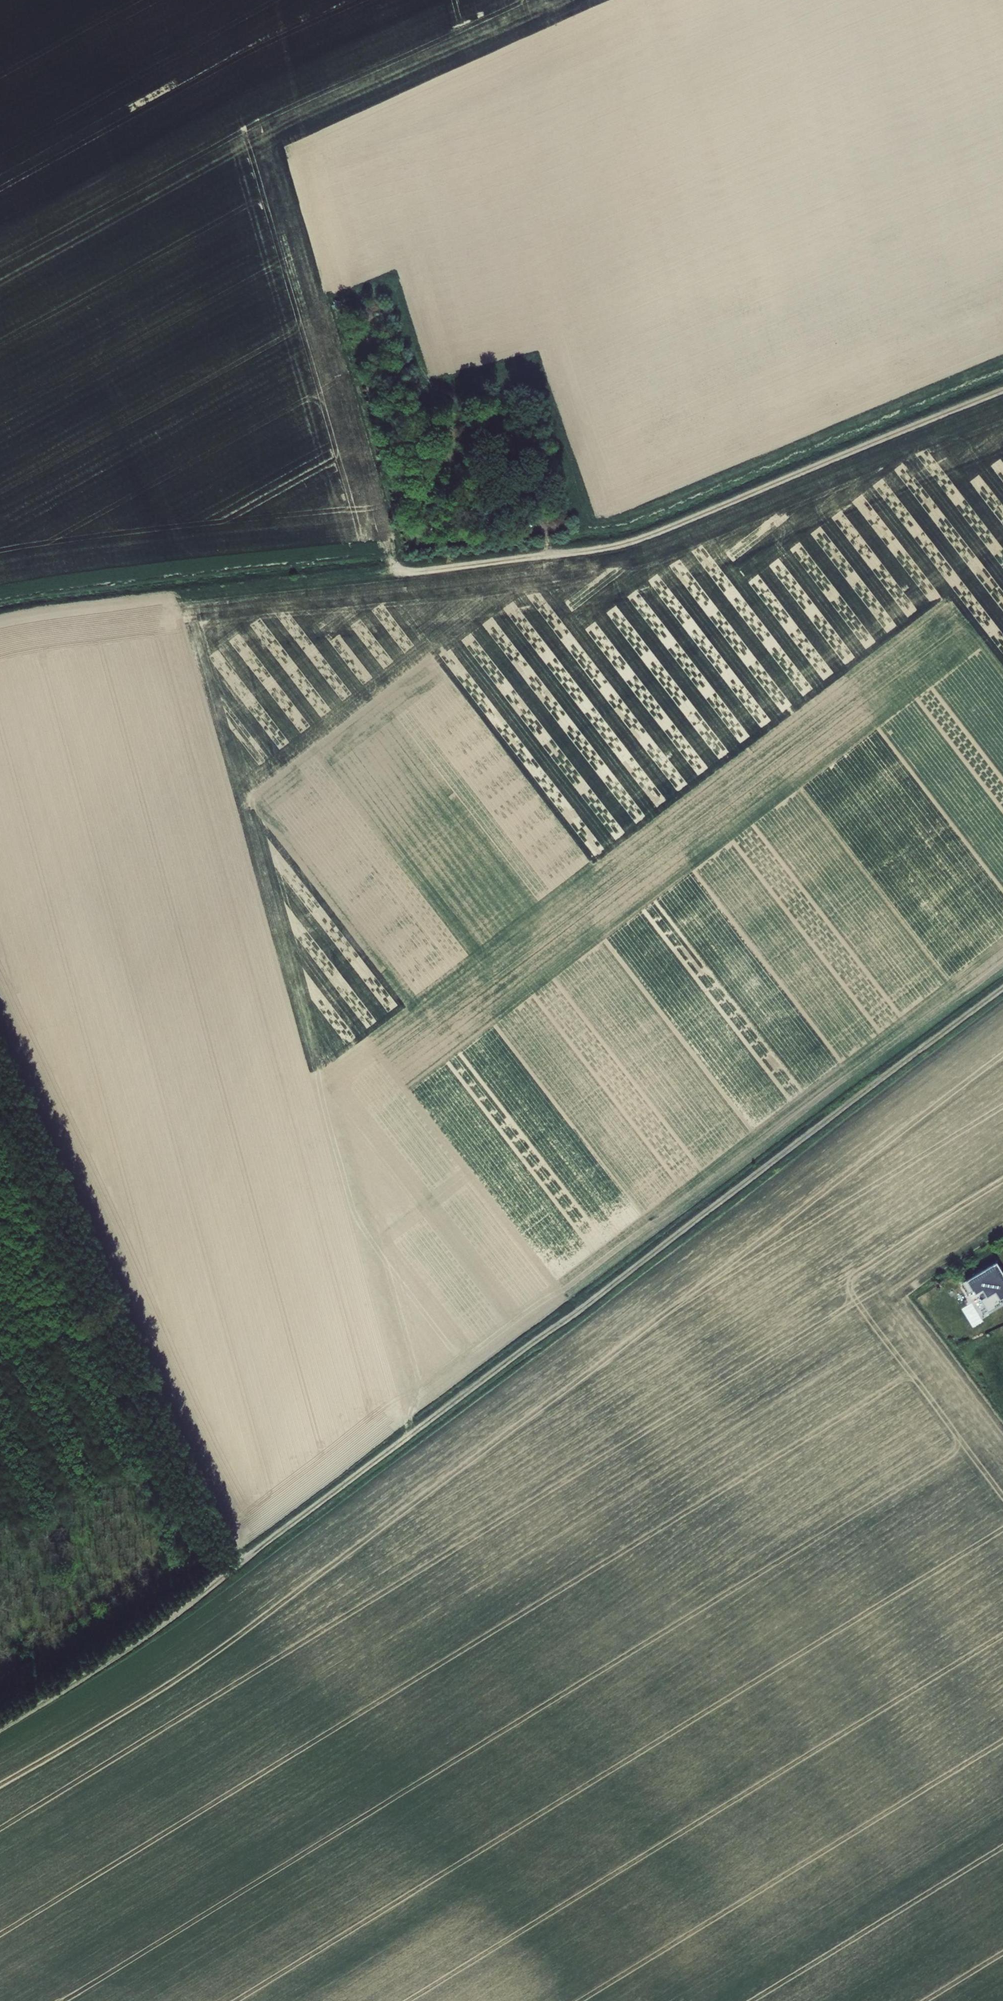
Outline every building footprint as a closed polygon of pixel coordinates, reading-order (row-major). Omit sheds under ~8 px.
[(962,1283),(969,1293),(973,1291),(975,1294),(982,1290),(986,1297),(981,1300),(988,1312),(1002,1304),(1000,1299),(1002,1297),(1002,1273),(996,1262),(962,1283)]
